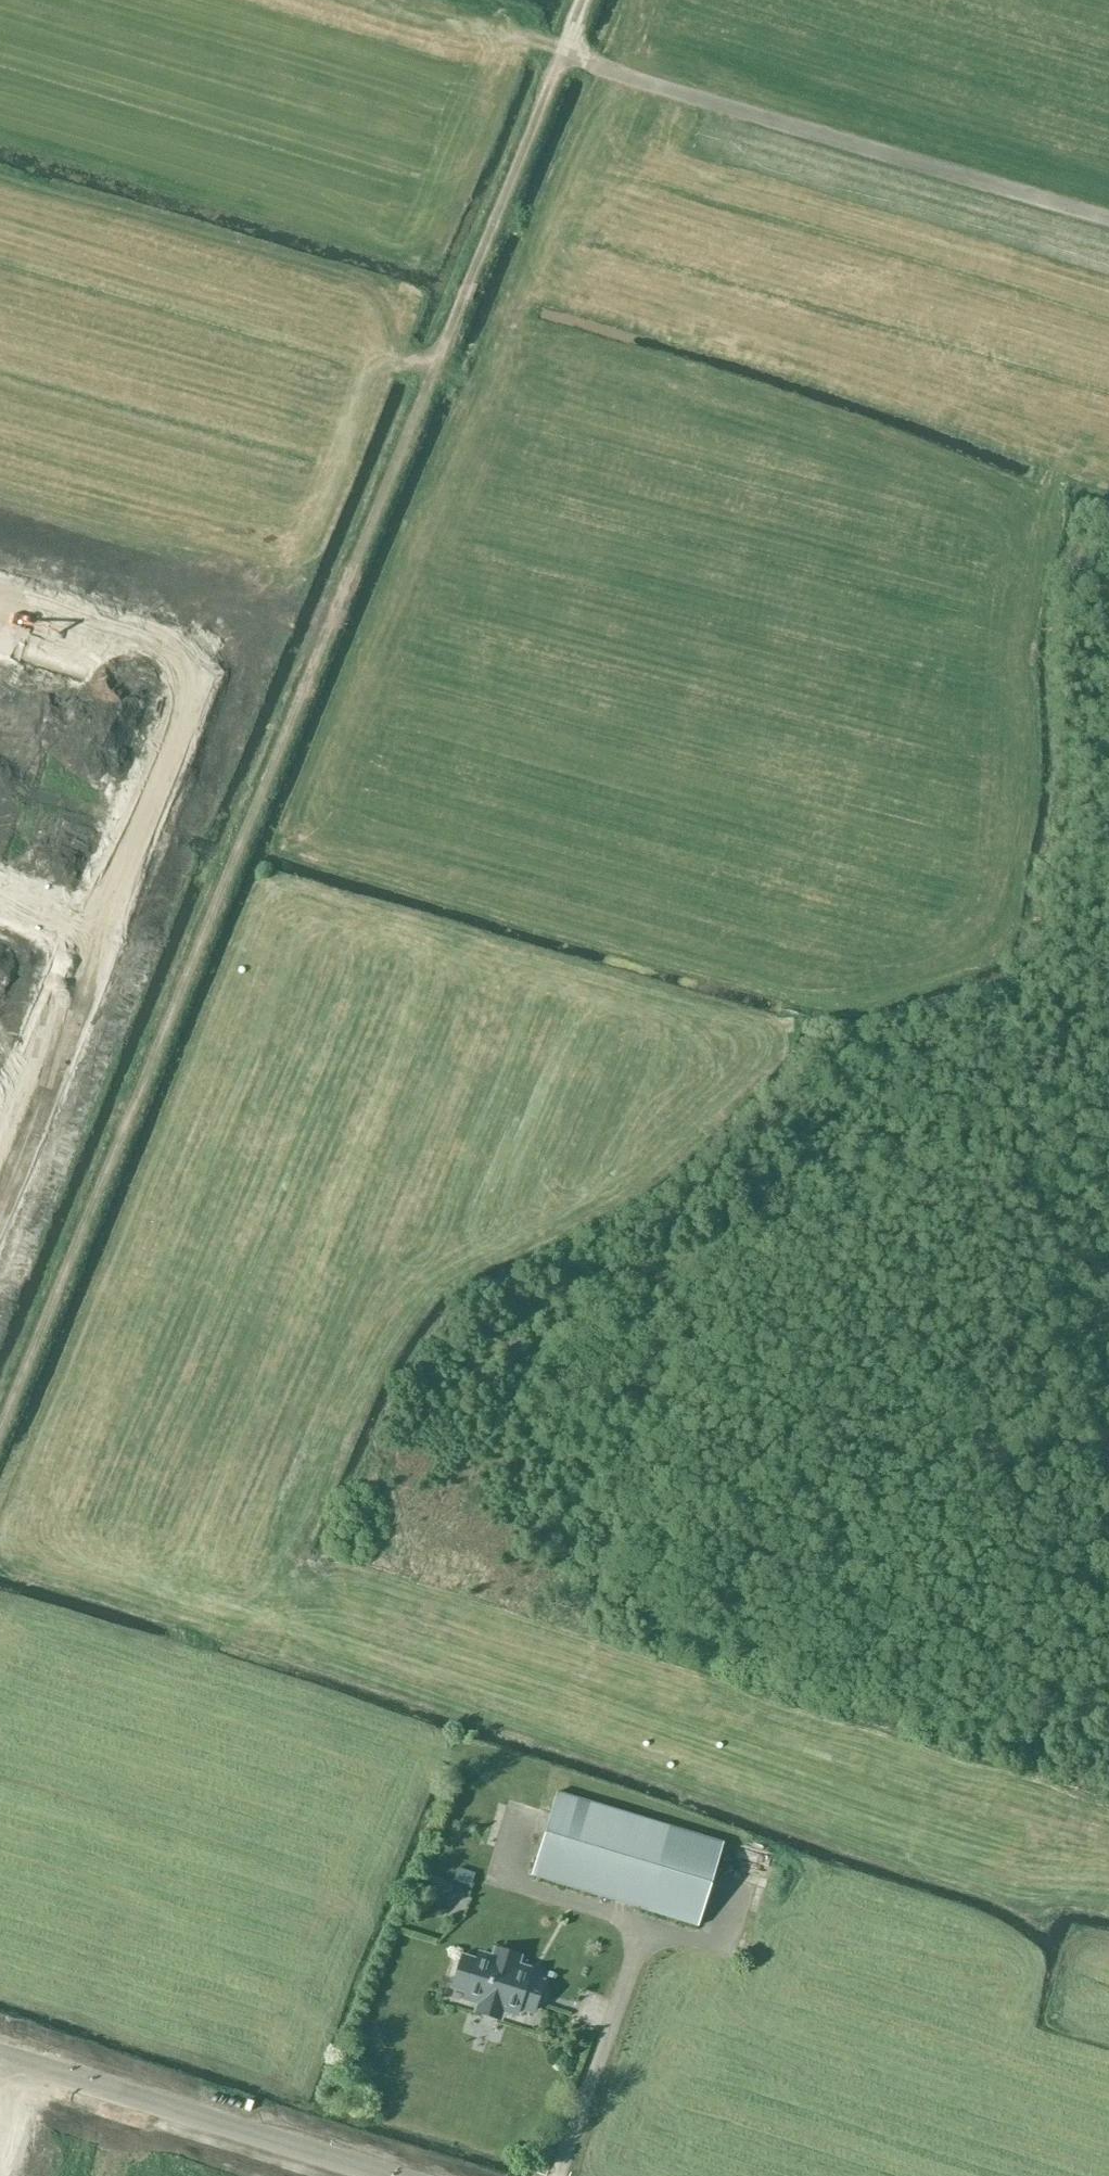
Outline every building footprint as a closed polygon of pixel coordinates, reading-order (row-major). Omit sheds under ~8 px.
[(5,858),(10,842),(17,844),(25,818),(18,816),(23,800),(3,794),(7,781),(0,779),(0,856),(5,858)] [(697,1926),(722,1843),(556,1792),(531,1876),(697,1926)] [(453,1882),(433,1876),(428,1892),(448,1899),(453,1882)] [(461,1957),(452,1985),(467,1989),(464,1997),(480,2002),(478,2008),(499,2014),(501,2008),(517,2013),(519,2006),(534,2010),(542,1983),(528,1978),(530,1971),(514,1966),(516,1960),(495,1953),(493,1959),(478,1954),(475,1962),(461,1957)]
